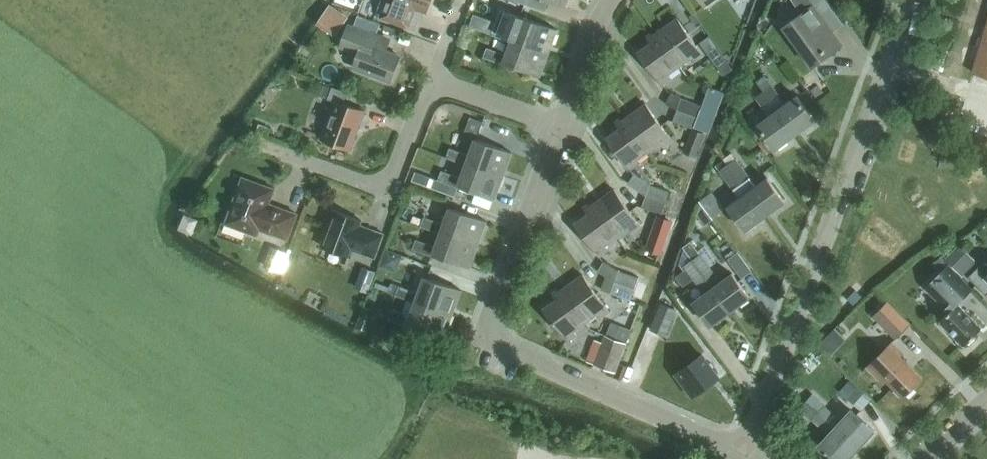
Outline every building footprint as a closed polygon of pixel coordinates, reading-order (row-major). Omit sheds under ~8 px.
[(337,6),(352,12),(357,0),(340,0),(337,6)] [(383,18),(408,27),(415,8),(426,12),(431,0),(390,0),(383,18)] [(546,9),(549,0),(566,6),(568,0),(519,0),(546,9)] [(841,45),(842,47),(844,47),(820,14),(831,6),(827,0),(792,0),(801,13),(784,25),(813,66),(841,45)] [(511,39),(548,53),(557,29),(520,15),(514,32),(495,25),(491,34),(511,41),(511,39)] [(484,21),(473,16),(469,26),(481,30),(484,21)] [(677,18),(656,32),(680,65),(692,57),(695,61),(704,54),(677,18)] [(377,34),(349,24),(340,47),(358,54),(353,67),(390,81),(399,56),(373,46),(377,34)] [(973,72),(986,76),(986,25),(973,72)] [(680,65),(656,32),(648,38),(651,42),(638,51),(662,84),(671,78),(668,74),(680,65)] [(714,63),(724,55),(709,35),(700,42),(714,63)] [(540,75),(548,53),(511,39),(511,41),(506,54),(487,47),(483,57),(503,64),(504,62),(540,75)] [(337,76),(324,71),(321,80),(334,85),(337,76)] [(764,91),(795,133),(815,119),(797,95),(785,104),(765,75),(757,81),(764,91)] [(328,97),(332,87),(324,84),(320,95),(328,97)] [(347,92),(332,86),(332,87),(328,99),(335,101),(321,138),(349,149),(364,111),(343,103),(347,92)] [(775,148),(795,133),(764,91),(756,96),(770,115),(758,124),(775,148)] [(677,108),(677,109),(697,116),(701,105),(681,98),(673,93),(666,102),(677,108)] [(645,103),(625,118),(648,151),(660,142),(663,146),(672,140),(645,103)] [(713,113),(701,108),(696,125),(707,129),(713,113)] [(697,116),(677,109),(673,120),(693,128),(693,127),(697,116)] [(470,116),(464,130),(477,135),(482,121),(470,116)] [(646,194),(646,195),(666,202),(670,191),(650,184),(652,180),(636,160),(648,151),(625,118),(617,124),(620,128),(607,137),(630,170),(631,169),(634,173),(629,182),(646,194)] [(272,126),(260,122),(257,131),(268,135),(272,126)] [(705,132),(693,127),(693,128),(684,151),(696,155),(705,132)] [(446,157),(465,164),(466,162),(503,176),(512,152),(475,138),(469,155),(450,148),(446,157)] [(736,158),(727,164),(765,215),(785,201),(767,177),(756,185),(736,158)] [(466,162),(465,164),(460,177),(441,170),(438,179),(458,186),(459,185),(495,198),(503,176),(466,162)] [(765,215),(727,164),(719,170),(739,197),(728,205),(745,230),(765,215)] [(274,188),(242,177),(225,223),(257,235),(259,229),(287,239),(297,214),(269,203),(274,188)] [(714,185),(698,196),(711,213),(727,202),(714,185)] [(614,189),(593,204),(617,236),(629,228),(632,232),(640,226),(614,189)] [(666,202),(646,195),(642,207),(662,214),(666,202)] [(617,236),(593,204),(585,209),(588,213),(575,222),(599,255),(608,249),(605,245),(617,236)] [(414,211),(402,206),(399,215),(411,220),(414,211)] [(421,226),(440,233),(440,231),(478,245),(486,221),(449,207),(443,223),(424,216),(421,226)] [(360,225),(362,220),(334,210),(320,245),(348,256),(351,249),(375,258),(384,234),(360,225)] [(657,214),(651,231),(668,237),(674,220),(657,214)] [(440,231),(440,233),(435,246),(416,239),(412,248),(433,256),(433,254),(469,267),(478,245),(440,231)] [(978,260),(961,242),(946,256),(964,275),(978,260)] [(288,250),(272,245),(265,265),(281,271),(288,250)] [(692,259),(706,279),(712,287),(730,311),(750,296),(732,273),(720,281),(695,247),(688,251),(693,258),(692,259)] [(752,270),(738,251),(727,259),(741,278),(752,270)] [(698,285),(706,279),(692,259),(684,265),(698,285)] [(615,280),(614,281),(634,288),(639,277),(619,270),(605,261),(599,269),(615,280)] [(984,263),(971,276),(986,292),(986,263),(984,263)] [(377,270),(363,265),(356,286),(369,291),(377,270)] [(982,327),(957,303),(972,289),(948,265),(925,287),(949,311),(940,320),(964,345),(982,327)] [(582,274),(562,289),(585,322),(597,313),(600,317),(609,311),(582,274)] [(415,300),(452,313),(461,290),(424,276),(418,292),(399,285),(395,295),(414,302),(415,300)] [(634,288),(614,281),(610,292),(630,300),(634,288)] [(638,281),(633,297),(642,299),(647,284),(638,281)] [(710,325),(730,311),(712,287),(693,301),(710,325)] [(585,322),(562,289),(554,295),(557,299),(544,308),(567,341),(576,334),(573,330),(585,322)] [(855,307),(863,300),(854,291),(847,299),(855,307)] [(912,322),(889,299),(873,315),(896,337),(912,322)] [(444,336),(452,313),(415,300),(414,302),(410,315),(390,308),(387,317),(407,325),(408,323),(444,336)] [(361,314),(371,317),(374,309),(364,305),(361,314)] [(831,352),(849,336),(837,323),(819,340),(831,352)] [(621,325),(616,339),(617,339),(626,342),(627,342),(631,329),(621,325)] [(615,371),(626,342),(617,339),(616,339),(605,335),(594,364),(615,371)] [(904,397),(922,379),(899,355),(897,357),(887,347),(867,366),(878,378),(881,374),(904,397)] [(717,374),(702,354),(677,373),(693,395),(710,383),(708,381),(717,374)] [(812,394),(806,401),(818,412),(821,408),(824,405),(812,394)] [(806,401),(799,408),(811,419),(818,412),(806,401)] [(835,428),(857,448),(873,430),(852,410),(842,421),(824,405),(821,408),(818,412),(828,421),(835,428)] [(857,448),(835,428),(819,445),(834,458),(847,458),(857,448)]
